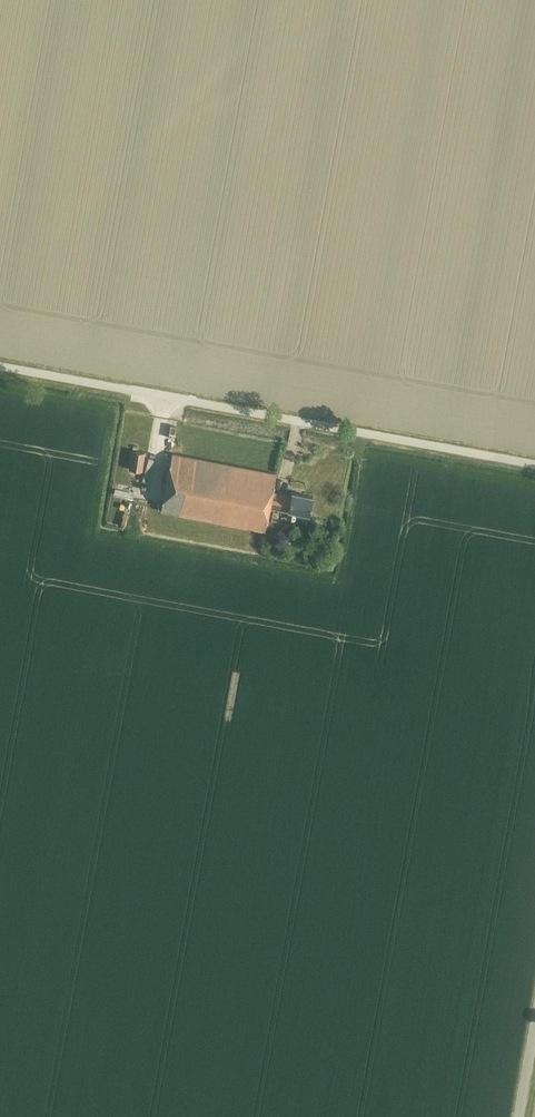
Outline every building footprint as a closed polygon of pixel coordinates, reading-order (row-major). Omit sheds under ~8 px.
[(143,471),(146,452),(132,450),(129,469),(143,471)] [(290,495),(272,492),(275,474),(173,453),(162,510),(264,530),(269,508),(288,512),(289,509),(290,510),(288,518),(296,519),(297,515),(309,518),(313,496),(291,492),(290,495)]
